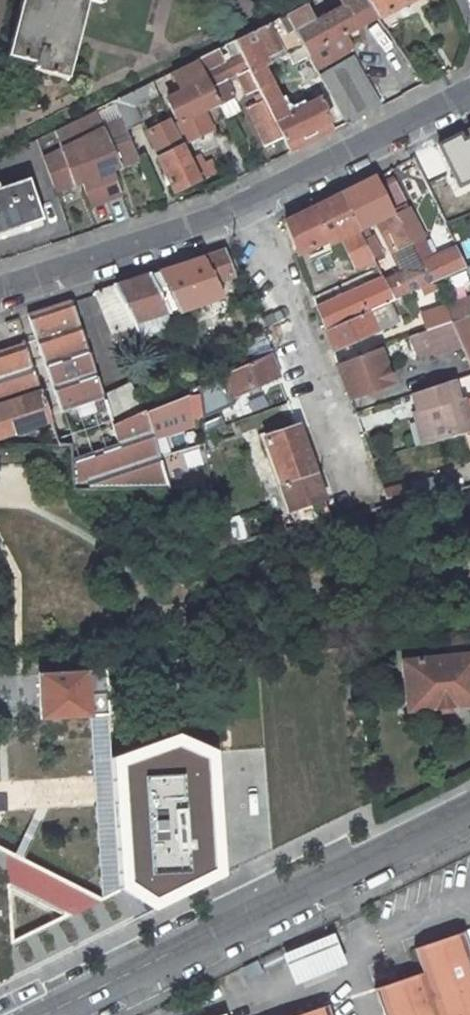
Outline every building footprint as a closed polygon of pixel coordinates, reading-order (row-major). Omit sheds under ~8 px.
[(6,56),(33,62),(31,69),(66,79),(86,0),(100,4),(101,0),(20,0),(6,56)] [(364,0),(348,0),(350,4),(314,24),(304,5),(284,16),(302,47),(307,55),(376,17),(364,0)] [(376,17),(377,19),(412,0),(364,0),(376,17)] [(284,16),(234,41),(257,89),(260,94),(282,139),(289,152),(308,143),(304,137),(314,132),(317,139),(334,131),(320,100),(315,102),(313,98),(310,100),(309,98),(297,104),(300,110),(287,116),(263,68),(302,47),(284,16)] [(197,60),(217,101),(218,104),(233,97),(225,81),(236,75),(245,94),(257,89),(234,41),(224,46),(228,54),(220,58),(216,50),(197,60)] [(352,59),(320,77),(347,124),(379,108),(352,59)] [(197,60),(172,72),(181,91),(166,99),(186,139),(209,127),(201,109),(217,101),(197,60)] [(151,82),(113,101),(113,102),(121,120),(126,131),(142,124),(134,108),(158,95),(151,82)] [(254,97),(257,102),(246,108),(264,147),(282,139),(260,94),(254,97)] [(95,111),(77,120),(105,201),(121,195),(112,170),(114,169),(112,164),(117,162),(124,166),(138,160),(121,120),(104,129),(95,111)] [(62,150),(43,159),(55,192),(68,186),(71,179),(76,177),(78,183),(81,181),(90,206),(105,201),(77,120),(54,131),(62,150)] [(304,137),(308,143),(317,139),(314,132),(304,137)] [(158,159),(174,191),(200,178),(191,160),(184,146),(166,155),(163,150),(158,152),(160,157),(158,159)] [(420,174),(436,205),(469,188),(469,149),(420,174)] [(199,155),(191,160),(200,178),(209,174),(199,155)] [(71,179),(68,186),(78,183),(76,177),(71,179)] [(43,220),(29,178),(0,188),(0,234),(43,220)] [(396,179),(382,187),(421,263),(433,257),(423,237),(424,237),(407,203),(408,203),(396,179)] [(355,187),(340,194),(373,258),(381,255),(365,224),(364,225),(359,214),(366,211),(355,187)] [(404,271),(421,263),(382,187),(366,195),(404,271)] [(340,194),(284,222),(297,254),(316,246),(315,245),(325,240),(324,238),(338,232),(341,238),(355,268),(374,259),(373,258),(340,194)] [(442,239),(450,235),(444,221),(435,225),(442,239)] [(325,240),(327,244),(341,238),(338,232),(324,238),(325,240)] [(433,257),(421,263),(431,283),(434,281),(466,267),(456,247),(433,257)] [(222,251),(158,272),(176,309),(178,312),(224,297),(217,282),(232,277),(222,251)] [(404,271),(384,280),(394,299),(423,286),(431,283),(421,263),(404,271)] [(158,272),(94,293),(112,333),(129,327),(131,332),(137,330),(134,322),(166,312),(176,309),(158,272)] [(317,307),(326,330),(389,301),(394,299),(384,280),(383,277),(317,307)] [(426,293),(437,289),(434,281),(431,283),(423,286),(426,293)] [(445,307),(446,310),(451,322),(469,314),(469,297),(445,307)] [(0,324),(0,437),(23,429),(51,420),(59,443),(59,444),(71,444),(114,424),(103,395),(71,300),(0,324)] [(326,330),(325,331),(333,351),(399,321),(389,301),(326,330)] [(426,317),(431,329),(451,322),(446,310),(426,317)] [(169,323),(166,312),(134,322),(137,330),(138,333),(169,323)] [(451,322),(462,347),(469,363),(469,314),(451,322)] [(431,329),(425,331),(433,352),(434,357),(462,347),(451,322),(431,329)] [(425,331),(409,337),(418,358),(433,352),(425,331)] [(245,364),(270,353),(265,339),(239,352),(245,364)] [(378,348),(338,364),(351,398),(391,383),(378,348)] [(245,364),(200,385),(204,416),(232,403),(235,397),(234,395),(279,375),(270,353),(245,364)] [(413,393),(418,411),(424,409),(434,442),(469,432),(469,398),(465,400),(464,398),(459,400),(453,380),(413,393)] [(130,383),(103,395),(114,424),(142,410),(130,383)] [(187,395),(145,411),(154,440),(192,426),(187,395)] [(418,411),(415,412),(425,444),(434,442),(424,409),(418,411)] [(143,412),(142,410),(114,424),(71,444),(73,489),(170,488),(170,487),(154,440),(145,411),(143,412)] [(51,420),(23,429),(28,444),(28,445),(59,443),(51,420)] [(263,433),(259,434),(260,440),(265,438),(282,485),(315,474),(297,426),(265,437),(263,433)] [(213,431),(206,434),(210,449),(218,446),(213,431)] [(324,498),(315,474),(282,485),(290,510),(324,498)] [(431,478),(384,490),(389,506),(395,505),(422,499),(435,496),(431,478)] [(274,512),(215,528),(217,547),(286,530),(283,516),(275,518),(274,512)] [(446,636),(448,657),(402,662),(407,711),(469,705),(469,634),(446,636)] [(86,672),(97,670),(97,662),(85,663),(86,672)] [(109,714),(106,669),(97,670),(86,672),(39,675),(41,718),(109,714)] [(224,876),(215,751),(176,735),(110,758),(118,889),(101,898),(0,849),(0,987),(224,876)] [(464,932),(414,949),(422,972),(379,989),(389,1014),(469,1014),(469,950),(464,932)] [(346,964),(333,933),(282,954),(288,970),(294,985),(346,964)] [(330,1005),(300,1014),(334,1014),(330,1005)]
